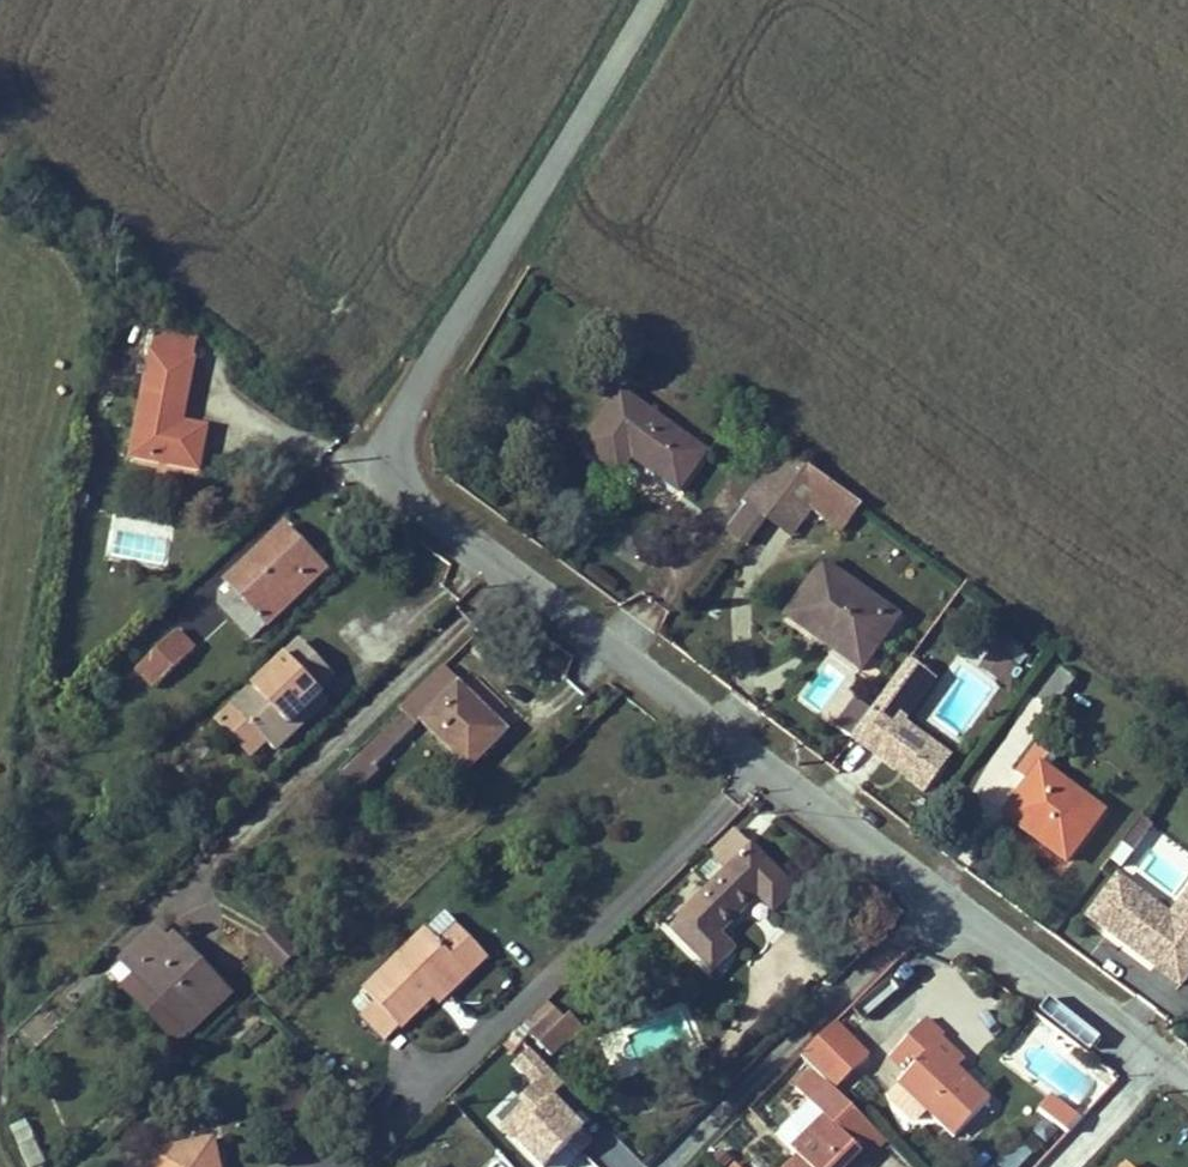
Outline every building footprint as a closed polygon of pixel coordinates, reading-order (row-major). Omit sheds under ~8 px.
[(198,471),(203,441),(178,438),(180,424),(191,359),(150,352),(131,459),(198,471)] [(630,457),(678,492),(705,454),(621,393),(582,446),(619,473),(630,457)] [(343,430),(353,419),(346,414),(337,425),(343,430)] [(178,438),(203,441),(205,428),(180,424),(178,438)] [(766,522),(783,498),(794,483),(770,465),(742,504),(746,507),(766,522)] [(858,505),(806,467),(794,483),(783,498),(808,515),(811,511),(841,532),(858,505)] [(808,515),(783,498),(766,522),(791,540),(808,515)] [(727,532),(747,548),(766,522),(746,507),(727,532)] [(306,551),(284,527),(273,537),(295,562),(306,551)] [(324,570),(306,551),(295,562),(273,537),(226,581),(233,589),(218,604),(251,639),(324,570)] [(809,636),(815,627),(864,662),(896,617),(822,565),(785,619),(809,636)] [(809,636),(858,671),(864,662),(815,627),(809,636)] [(157,688),(194,651),(176,632),(138,669),(157,688)] [(1005,636),(995,649),(1010,663),(1021,650),(1005,636)] [(542,639),(519,686),(550,701),(573,654),(542,639)] [(317,688),(333,673),(302,640),(233,706),(274,749),(327,698),(317,688)] [(980,666),(995,679),(998,675),(1010,663),(995,649),(980,666)] [(851,699),(832,724),(927,795),(956,757),(906,719),(937,677),(908,654),(866,710),(851,699)] [(1003,680),(1014,667),(1010,663),(998,675),(1003,680)] [(458,683),(442,669),(401,709),(403,711),(415,724),(420,720),(447,694),(458,683)] [(1049,711),(1072,681),(1057,670),(1035,700),(1049,711)] [(464,689),(458,683),(447,694),(454,699),(464,689)] [(469,768),(506,730),(464,689),(454,699),(447,694),(420,720),(469,768)] [(360,752),(374,766),(415,724),(403,711),(360,752)] [(1100,813),(1038,768),(1050,751),(1038,741),(1016,772),(1028,781),(1003,815),(1065,861),(1100,813)] [(698,874),(710,885),(667,928),(711,973),(734,951),(718,936),(757,897),(771,912),(793,891),(731,830),(708,853),(713,859),(698,874)] [(1171,908),(1115,871),(1082,920),(1184,989),(1187,983),(1187,884),(1171,908)] [(441,988),(443,986),(481,951),(448,917),(366,996),(377,1006),(397,1029),(433,995),(431,993),(439,986),(440,988),(441,988)] [(282,968),(298,946),(269,925),(253,948),(282,968)] [(135,976),(187,1031),(225,994),(193,959),(187,965),(168,945),(154,929),(121,961),(135,976)] [(187,965),(193,959),(174,939),(168,945),(187,965)] [(490,960),(481,951),(443,986),(441,988),(444,991),(447,989),(464,973),(469,979),(490,960)] [(441,988),(440,988),(433,995),(436,999),(442,1005),(469,979),(464,973),(447,989),(444,991),(441,988)] [(123,987),(175,1042),(187,1031),(135,976),(123,987)] [(397,1029),(401,1033),(436,999),(433,995),(397,1029)] [(626,1075),(701,1032),(680,996),(605,1039),(626,1075)] [(576,1035),(545,1003),(511,1036),(520,1045),(529,1036),(548,1057),(565,1042),(566,1044),(576,1035)] [(363,1020),(384,1041),(397,1029),(377,1006),(363,1020)] [(987,1099),(955,1068),(931,1047),(939,1039),(942,1037),(924,1020),(888,1057),(906,1073),(897,1082),(952,1135),(987,1099)] [(799,1057),(814,1071),(833,1090),(868,1055),(834,1022),(799,1057)] [(931,1047),(955,1068),(962,1061),(939,1039),(931,1047)] [(510,1062),(527,1079),(487,1118),(537,1166),(568,1166),(597,1138),(553,1095),(565,1083),(527,1045),(510,1062)] [(833,1090),(814,1071),(797,1088),(827,1118),(793,1152),(799,1158),(789,1166),(844,1166),(859,1152),(866,1158),(884,1141),(833,1090)] [(32,1141),(19,1146),(29,1166),(36,1166),(43,1164),(32,1141)] [(211,1142),(154,1154),(157,1166),(216,1166),(211,1142)] [(499,1151),(480,1166),(512,1166),(499,1151)] [(866,1158),(859,1152),(844,1166),(858,1166),(866,1158)] [(574,1166),(597,1166),(587,1155),(574,1166)]
